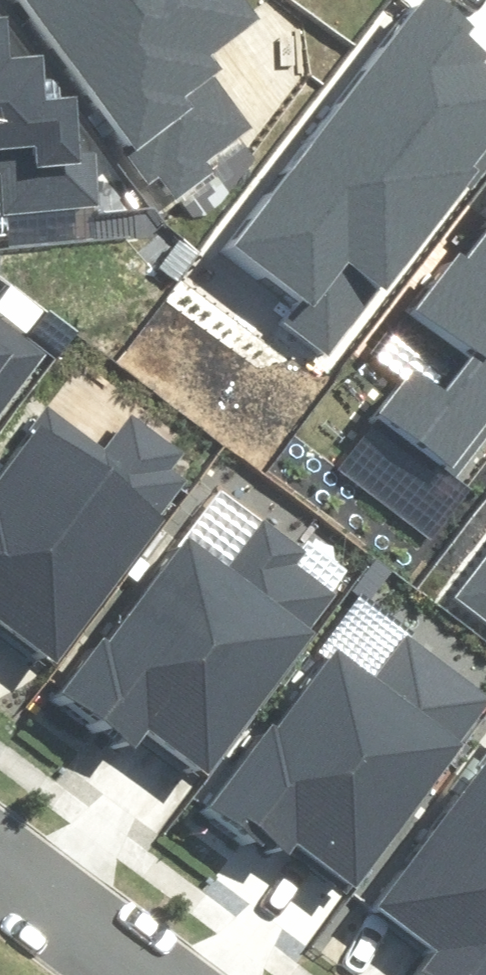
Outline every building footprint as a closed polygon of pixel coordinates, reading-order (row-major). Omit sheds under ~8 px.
[(151,181),(161,173),(177,196),(214,170),(207,161),(248,131),(210,78),(219,71),(207,54),(257,18),(244,0),(21,0),(151,181)] [(331,349),(379,286),(392,296),(485,172),(485,43),(472,33),(480,22),(450,0),(421,0),(237,241),(310,296),(292,319),(331,349)] [(103,209),(99,146),(84,147),(81,94),(42,96),(39,56),(5,58),(3,19),(0,19),(0,170),(1,170),(4,214),(103,209)] [(467,259),(456,251),(411,310),(472,355),(446,390),(415,367),(378,416),(457,476),(485,437),(485,234),(467,259)] [(49,351),(0,315),(0,415),(49,351)] [(186,480),(171,467),(185,449),(131,408),(102,446),(49,405),(0,468),(0,615),(59,661),(168,521),(159,514),(186,480)] [(310,627),(334,595),(293,565),(304,551),(265,522),(230,569),(188,538),(108,645),(102,640),(61,695),(142,754),(154,737),(210,778),(317,633),(310,627)] [(460,596),(485,615),(485,562),(460,596)] [(485,707),(485,694),(409,638),(379,679),(337,649),(280,727),(274,723),(214,804),(289,859),(297,848),(354,889),(485,707)] [(371,905),(435,952),(423,969),(431,974),(485,974),(485,750),(371,905)]
